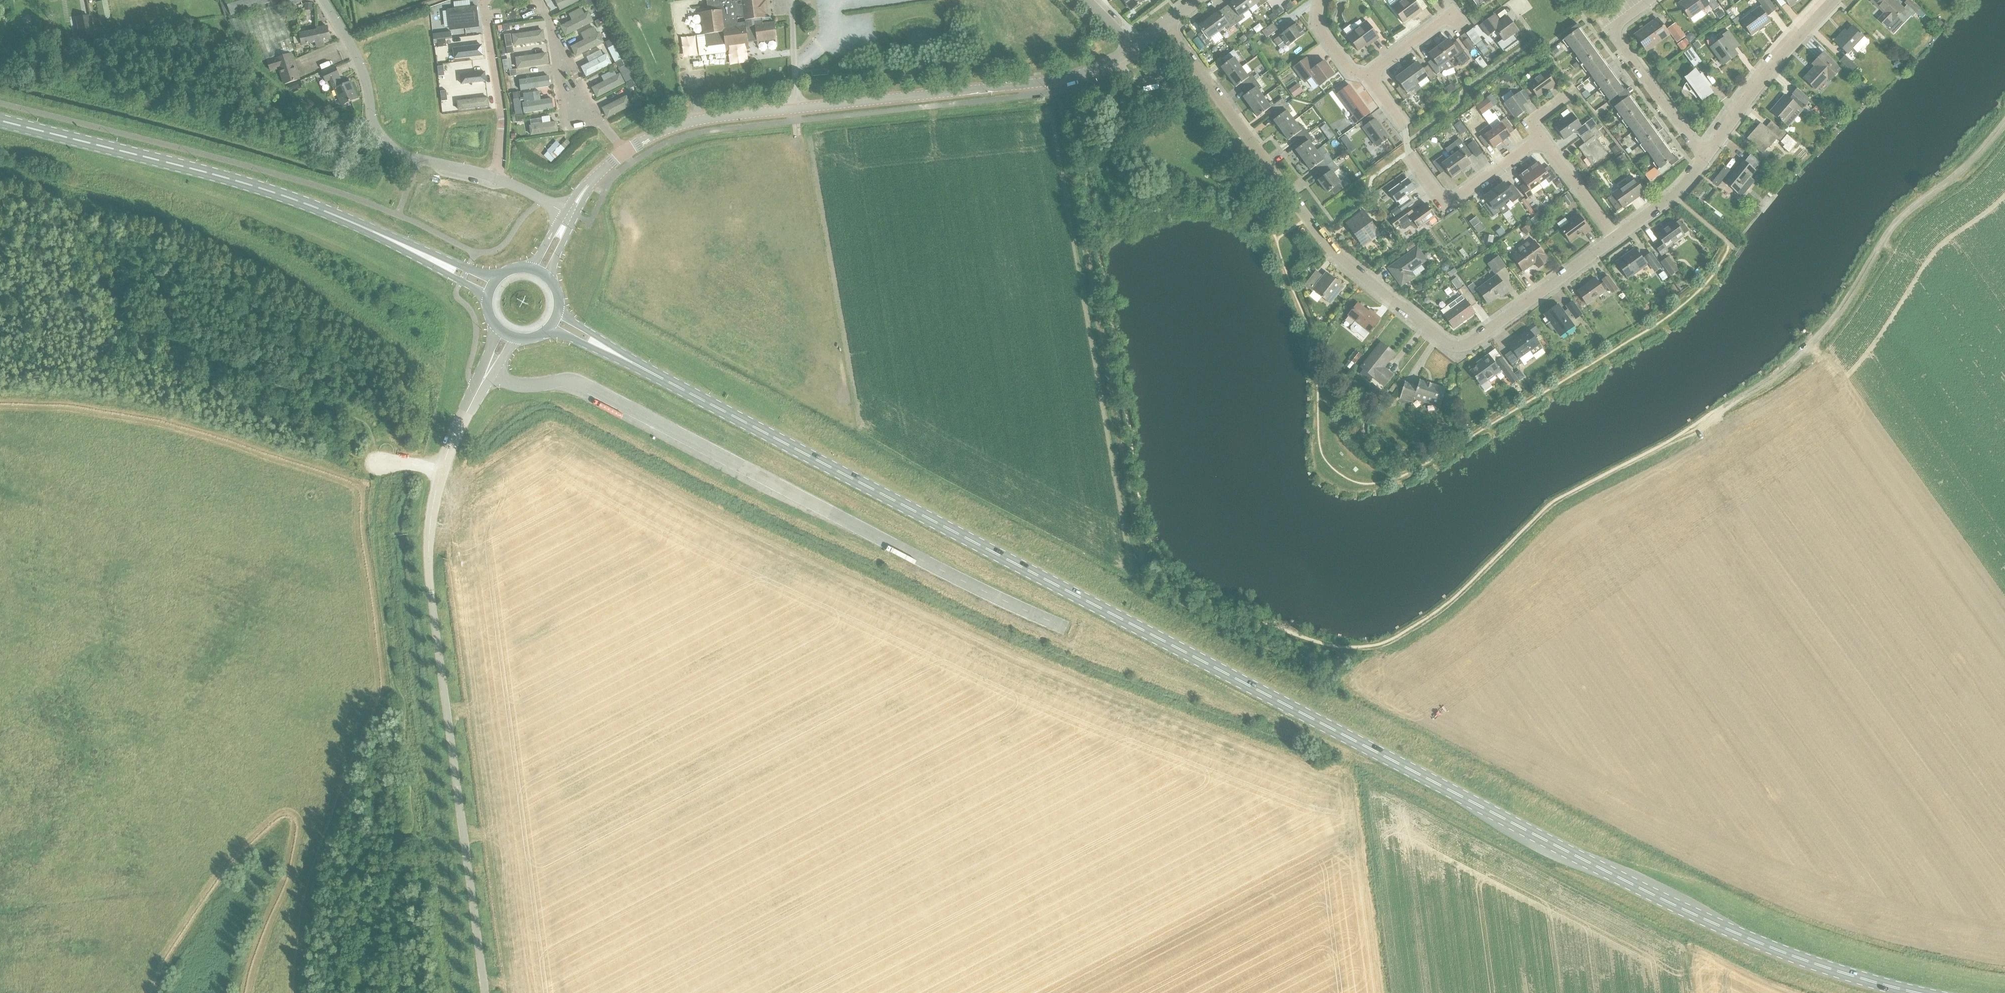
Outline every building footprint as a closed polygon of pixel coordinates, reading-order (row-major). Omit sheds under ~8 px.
[(96,2),(99,20),(110,17),(107,0),(106,0),(96,2)] [(226,17),(258,6),(259,11),(230,21),(237,43),(250,39),(257,62),(270,58),(270,60),(268,61),(271,71),(279,68),(284,84),(300,79),(291,54),(274,60),(273,58),(294,50),(279,5),(276,6),(274,1),(276,0),(220,0),(226,17)] [(281,0),(284,10),(290,8),(289,6),(302,2),(301,0),(282,0),(281,0)] [(306,0),(307,10),(316,10),(315,0),(306,0)] [(584,1),(583,0),(560,0),(550,5),(556,16),(584,1)] [(707,1),(708,8),(709,8),(710,12),(695,13),(696,15),(702,14),(705,33),(698,34),(698,35),(705,34),(706,45),(705,47),(707,48),(708,47),(725,45),(726,52),(729,51),(728,45),(746,43),(746,49),(749,49),(748,41),(757,40),(758,48),(760,48),(759,41),(775,39),(776,45),(778,45),(775,23),(763,24),(762,18),(764,18),(763,14),(767,13),(765,2),(762,2),(762,0),(712,0),(707,1)] [(1131,10),(1145,0),(1123,0),(1131,10)] [(1228,13),(1236,24),(1245,18),(1243,14),(1249,9),(1242,0),(1235,0),(1230,4),(1233,9),(1228,13)] [(1249,9),(1256,4),(1259,8),(1267,2),(1266,0),(1242,0),(1249,9)] [(1403,23),(1415,14),(1416,16),(1422,11),(1414,0),(1401,0),(1399,2),(1398,0),(1388,0),(1388,3),(1391,7),(1403,23)] [(1426,8),(1430,5),(1426,0),(1419,0),(1426,8)] [(1680,6),(1690,19),(1709,5),(1713,11),(1719,7),(1714,0),(1688,0),(1680,6)] [(1776,10),(1769,0),(1758,0),(1762,5),(1741,21),(1752,36),(1771,21),(1768,17),(1776,10)] [(1872,1),(1885,13),(1879,20),(1887,27),(1888,27),(1895,34),(1906,23),(1899,16),(1905,10),(1895,0),(1873,0),(1872,1)] [(1916,14),(1921,9),(1912,0),(1909,0),(1906,4),(1916,14)] [(1277,6),(1280,13),(1286,10),(1283,3),(1277,6)] [(477,6),(448,10),(450,28),(479,24),(477,6)] [(568,14),(571,20),(561,26),(566,36),(595,22),(589,11),(583,14),(580,8),(568,14)] [(520,16),(517,9),(509,12),(512,19),(520,16)] [(1219,11),(1209,19),(1219,32),(1225,27),(1228,30),(1236,24),(1228,13),(1223,17),(1219,11)] [(1496,31),(1503,41),(1508,48),(1517,42),(1512,35),(1518,31),(1507,16),(1500,21),(1495,14),(1480,25),(1488,36),(1496,31)] [(76,17),(79,36),(92,34),(89,15),(76,17)] [(1729,17),(1736,26),(1741,23),(1735,15),(1734,16),(1733,15),(1729,17)] [(595,22),(598,28),(604,25),(601,19),(595,22)] [(1219,32),(1209,19),(1199,26),(1203,31),(1197,35),(1206,46),(1214,40),(1212,37),(1219,32)] [(1646,27),(1647,28),(1635,37),(1646,52),(1654,46),(1653,44),(1668,33),(1657,19),(1646,27)] [(1263,21),(1256,25),(1259,31),(1266,27),(1263,21)] [(1371,44),(1379,38),(1366,21),(1346,36),(1358,51),(1370,42),(1371,44)] [(1262,31),(1266,38),(1278,30),(1273,23),(1262,31)] [(1273,40),(1278,46),(1284,42),(1288,47),(1304,34),(1296,23),(1273,40)] [(1667,29),(1676,43),(1685,36),(1675,23),(1667,29)] [(1573,33),(1564,39),(1564,40),(1609,101),(1608,102),(1613,109),(1615,108),(1660,169),(1658,170),(1655,167),(1645,175),(1650,181),(1660,174),(1672,166),(1678,161),(1675,157),(1673,159),(1628,98),(1631,96),(1625,89),(1623,91),(1578,30),(1581,28),(1578,24),(1571,29),(1573,33)] [(300,34),(302,45),(316,42),(317,48),(325,46),(324,41),(330,39),(327,26),(317,29),(318,30),(300,34)] [(1867,39),(1853,26),(1842,37),(1840,35),(1834,41),(1847,53),(1853,47),(1857,51),(1862,45),(1864,45),(1867,42),(1867,39)] [(580,34),(583,40),(571,46),(576,57),(605,42),(600,32),(597,33),(594,27),(580,34)] [(1466,34),(1475,46),(1482,41),(1473,29),(1466,34)] [(513,46),(545,42),(543,30),(512,34),(513,46)] [(1711,48),(1724,65),(1737,55),(1730,45),(1735,41),(1728,31),(1723,35),(1725,38),(1711,48)] [(451,32),(433,34),(434,40),(452,38),(451,32)] [(504,34),(506,47),(507,54),(514,53),(513,46),(512,47),(510,33),(504,34)] [(1463,42),(1470,51),(1475,48),(1468,38),(1463,42)] [(446,47),(446,39),(438,40),(439,48),(446,47)] [(605,42),(608,48),(613,46),(614,45),(611,39),(605,42)] [(1448,39),(1438,46),(1448,60),(1454,56),(1456,58),(1456,59),(1458,62),(1461,65),(1464,63),(1464,64),(1470,59),(1457,41),(1452,45),(1448,39)] [(1677,45),(1682,51),(1687,47),(1683,41),(1677,45)] [(1696,50),(1701,46),(1697,41),(1692,44),(1696,50)] [(608,48),(610,52),(600,57),(596,50),(586,55),(589,63),(581,67),(587,77),(621,60),(613,46),(608,48)] [(1448,60),(1438,46),(1429,54),(1433,59),(1428,63),(1437,75),(1444,69),(1445,71),(1454,68),(1448,60)] [(450,51),(451,63),(483,59),(482,47),(450,51)] [(1685,54),(1694,66),(1700,62),(1691,49),(1685,54)] [(1221,67),(1228,77),(1242,67),(1237,61),(1240,58),(1234,50),(1223,59),(1226,63),(1221,67)] [(517,69),(548,64),(547,53),(515,57),(517,69)] [(1484,68),(1490,63),(1483,53),(1476,58),(1484,68)] [(1829,81),(1840,70),(1823,53),(1813,64),(1815,67),(1804,78),(1816,91),(1827,79),(1829,81)] [(1256,70),(1265,61),(1258,54),(1249,62),(1256,70)] [(1856,67),(1853,64),(1845,56),(1840,61),(1852,72),(1856,67)] [(1294,68),(1304,82),(1312,76),(1319,86),(1334,75),(1324,61),(1314,69),(1306,58),(1294,68)] [(616,63),(619,69),(625,66),(622,60),(621,60),(616,63)] [(1417,62),(1406,70),(1417,84),(1428,76),(1431,81),(1436,77),(1427,66),(1423,69),(1417,62)] [(1242,67),(1228,77),(1236,87),(1241,83),(1245,89),(1256,80),(1250,72),(1251,71),(1246,64),(1242,67)] [(326,82),(330,80),(334,89),(335,89),(342,105),(358,98),(351,82),(344,85),(336,67),(322,73),(326,82)] [(601,76),(604,81),(592,87),(597,98),(626,84),(620,73),(615,75),(613,70),(601,76)] [(1406,70),(1395,78),(1401,85),(1396,89),(1404,101),(1409,97),(1406,92),(1417,84),(1406,70)] [(1694,96),(1696,98),(1699,95),(1703,100),(1711,93),(1707,89),(1711,86),(1701,74),(1698,76),(1694,71),(1686,77),(1691,84),(1685,88),(1683,89),(1685,90),(1687,91),(1689,92),(1691,93),(1693,94),(1694,96)] [(452,76),(454,88),(486,84),(484,72),(452,76)] [(1528,85),(1537,97),(1549,89),(1549,90),(1555,85),(1545,72),(1528,85)] [(518,80),(520,92),(550,87),(548,76),(518,80)] [(1248,93),(1243,97),(1250,107),(1264,97),(1259,91),(1262,88),(1261,87),(1265,84),(1260,77),(1256,80),(1245,89),(1248,93)] [(626,83),(629,89),(635,86),(632,80),(626,83)] [(1299,81),(1291,89),(1297,96),(1306,88),(1299,81)] [(1370,113),(1349,85),(1336,94),(1353,116),(1350,118),(1355,124),(1370,113)] [(1772,112),(1784,123),(1787,126),(1795,117),(1794,116),(1800,109),(1801,111),(1811,101),(1797,89),(1792,94),(1793,95),(1789,99),(1785,95),(1780,101),(1781,102),(1772,112)] [(522,93),(523,102),(522,103),(524,114),(553,110),(551,98),(540,100),(539,91),(522,93)] [(1522,106),(1527,102),(1519,92),(1504,103),(1515,118),(1525,111),(1522,106)] [(602,108),(607,118),(636,104),(631,93),(602,108)] [(455,101),(456,113),(488,109),(487,97),(455,101)] [(1271,107),(1275,112),(1286,103),(1283,98),(1274,105),(1272,102),(1269,104),(1264,97),(1250,107),(1258,117),(1271,107)] [(1487,98),(1476,107),(1482,115),(1493,106),(1487,98)] [(1274,120),(1281,130),(1294,121),(1289,114),(1293,111),(1286,103),(1275,112),(1279,117),(1274,120)] [(1473,109),(1464,116),(1469,122),(1477,115),(1473,109)] [(1565,120),(1555,127),(1564,140),(1573,134),(1576,132),(1578,134),(1580,137),(1590,130),(1596,125),(1592,119),(1585,124),(1582,127),(1572,114),(1571,115),(1567,109),(1561,114),(1565,120)] [(1371,115),(1360,123),(1363,127),(1363,128),(1377,146),(1388,138),(1375,119),(1374,119),(1371,115)] [(529,119),(530,124),(527,125),(528,135),(556,131),(555,121),(542,122),(541,117),(529,119)] [(1461,130),(1469,125),(1464,117),(1457,122),(1461,130)] [(1489,125),(1493,130),(1502,142),(1510,136),(1509,134),(1514,131),(1505,118),(1500,122),(1498,119),(1489,125)] [(1294,137),(1297,141),(1309,133),(1303,125),(1299,127),(1294,121),(1281,130),(1289,140),(1294,137)] [(1594,136),(1578,148),(1592,166),(1608,154),(1597,140),(1602,136),(1598,131),(1603,127),(1600,123),(1590,131),(1594,136)] [(1796,144),(1787,136),(1774,125),(1769,131),(1761,124),(1748,139),(1756,146),(1755,147),(1762,153),(1767,147),(1769,148),(1777,138),(1782,142),(1781,143),(1784,145),(1782,147),(1788,153),(1796,144)] [(1502,142),(1493,130),(1484,136),(1483,134),(1478,137),(1485,147),(1490,144),(1493,148),(1502,142)] [(1296,150),(1303,160),(1316,150),(1311,143),(1315,141),(1309,133),(1297,141),(1301,146),(1296,150)] [(1469,143),(1478,157),(1485,152),(1476,138),(1469,143)] [(548,152),(545,156),(551,162),(555,158),(556,159),(565,149),(561,146),(556,141),(548,151),(548,152)] [(1455,142),(1445,149),(1451,157),(1461,171),(1471,164),(1465,156),(1470,153),(1462,142),(1457,145),(1455,142)] [(1325,155),(1321,157),(1316,150),(1303,160),(1310,170),(1315,166),(1319,171),(1333,161),(1327,153),(1325,155)] [(1616,159),(1620,164),(1626,159),(1622,155),(1616,159)] [(1442,156),(1433,162),(1441,174),(1446,170),(1451,178),(1461,171),(1451,157),(1446,161),(1442,156)] [(1333,161),(1319,171),(1323,177),(1318,181),(1327,193),(1332,190),(1335,194),(1349,184),(1346,178),(1339,169),(1333,161)] [(1539,162),(1529,169),(1540,184),(1546,179),(1549,183),(1557,177),(1549,166),(1544,169),(1539,162)] [(1723,169),(1712,182),(1718,187),(1724,180),(1727,182),(1726,183),(1738,193),(1742,197),(1755,181),(1750,178),(1755,171),(1744,162),(1732,176),(1723,169)] [(1529,169),(1519,176),(1525,183),(1520,187),(1528,198),(1533,195),(1533,194),(1542,188),(1540,184),(1529,169)] [(1398,202),(1401,205),(1398,207),(1402,211),(1413,203),(1407,195),(1416,189),(1408,178),(1389,192),(1397,203),(1398,202)] [(1613,194),(1607,198),(1617,211),(1623,207),(1623,208),(1631,202),(1630,201),(1636,197),(1637,198),(1644,192),(1634,178),(1613,194)] [(1504,182),(1494,189),(1504,203),(1510,199),(1513,203),(1521,197),(1512,184),(1508,188),(1504,182)] [(1504,203),(1494,189),(1485,196),(1488,202),(1483,205),(1492,218),(1500,212),(1502,214),(1503,214),(1508,211),(1508,210),(1504,203)] [(1572,202),(1576,197),(1569,192),(1565,198),(1572,202)] [(1535,213),(1524,199),(1521,201),(1531,216),(1535,213)] [(1411,224),(1412,225),(1415,228),(1417,228),(1419,227),(1419,228),(1435,216),(1429,208),(1430,207),(1429,206),(1428,206),(1427,204),(1414,213),(1409,208),(1391,221),(1395,227),(1399,224),(1402,229),(1404,229),(1411,224)] [(1348,222),(1364,245),(1378,234),(1362,212),(1348,222)] [(1477,225),(1483,221),(1479,215),(1473,219),(1477,225)] [(1585,236),(1591,231),(1580,215),(1560,229),(1570,242),(1583,233),(1585,236)] [(1684,235),(1683,234),(1689,230),(1684,223),(1682,224),(1679,220),(1675,223),(1675,222),(1663,231),(1662,229),(1656,234),(1660,240),(1654,244),(1662,256),(1668,251),(1667,248),(1684,235)] [(1481,231),(1487,227),(1483,221),(1477,225),(1481,231)] [(1529,223),(1524,226),(1530,236),(1535,234),(1529,223)] [(1404,247),(1408,252),(1415,246),(1412,241),(1404,247)] [(1539,269),(1550,261),(1535,241),(1528,247),(1526,244),(1519,249),(1521,252),(1513,258),(1523,272),(1531,266),(1531,265),(1535,262),(1539,269)] [(1417,248),(1389,268),(1401,286),(1415,276),(1424,270),(1421,265),(1427,260),(1417,248)] [(1635,249),(1616,262),(1628,279),(1649,263),(1655,271),(1660,267),(1650,253),(1642,259),(1635,249)] [(1668,256),(1661,262),(1670,275),(1675,271),(1670,265),(1673,263),(1668,256)] [(1488,264),(1495,274),(1505,267),(1498,257),(1488,264)] [(1454,268),(1453,269),(1448,273),(1450,277),(1457,272),(1454,268)] [(1338,293),(1344,286),(1327,273),(1321,280),(1314,274),(1305,285),(1312,291),(1314,289),(1323,296),(1322,297),(1328,302),(1336,292),(1338,293)] [(1501,297),(1508,291),(1497,276),(1478,290),(1488,304),(1500,295),(1501,297)] [(1612,293),(1618,289),(1608,276),(1602,280),(1604,282),(1600,285),(1595,278),(1588,283),(1588,284),(1578,291),(1587,305),(1605,292),(1604,291),(1608,288),(1612,293)] [(1441,311),(1444,315),(1453,328),(1475,313),(1470,307),(1476,303),(1464,286),(1463,286),(1457,277),(1451,281),(1462,296),(1441,311)] [(1576,319),(1582,315),(1572,302),(1567,306),(1568,309),(1564,312),(1558,304),(1544,314),(1561,336),(1574,327),(1567,317),(1572,314),(1576,319)] [(1358,303),(1348,315),(1355,321),(1350,327),(1351,330),(1354,333),(1358,333),(1364,338),(1369,332),(1380,319),(1370,310),(1369,312),(1358,303)] [(1512,350),(1505,355),(1514,368),(1522,362),(1524,364),(1534,356),(1533,355),(1542,348),(1539,345),(1529,331),(1516,341),(1515,340),(1509,345),(1512,350)] [(1382,343),(1375,351),(1361,368),(1384,386),(1392,376),(1383,369),(1395,354),(1382,343)] [(1350,359),(1355,363),(1361,355),(1356,352),(1350,359)] [(1518,380),(1507,364),(1501,357),(1494,362),(1489,355),(1481,360),(1483,362),(1470,371),(1481,386),(1503,370),(1512,384),(1518,380)] [(1524,377),(1520,371),(1514,375),(1518,380),(1519,381),(1524,377)] [(1414,400),(1440,408),(1447,389),(1420,380),(1418,386),(1405,382),(1400,399),(1413,403),(1414,400)] [(1350,401),(1351,386),(1337,386),(1336,400),(1350,401)] [(772,496),(775,491),(763,481),(760,486),(772,496)]
